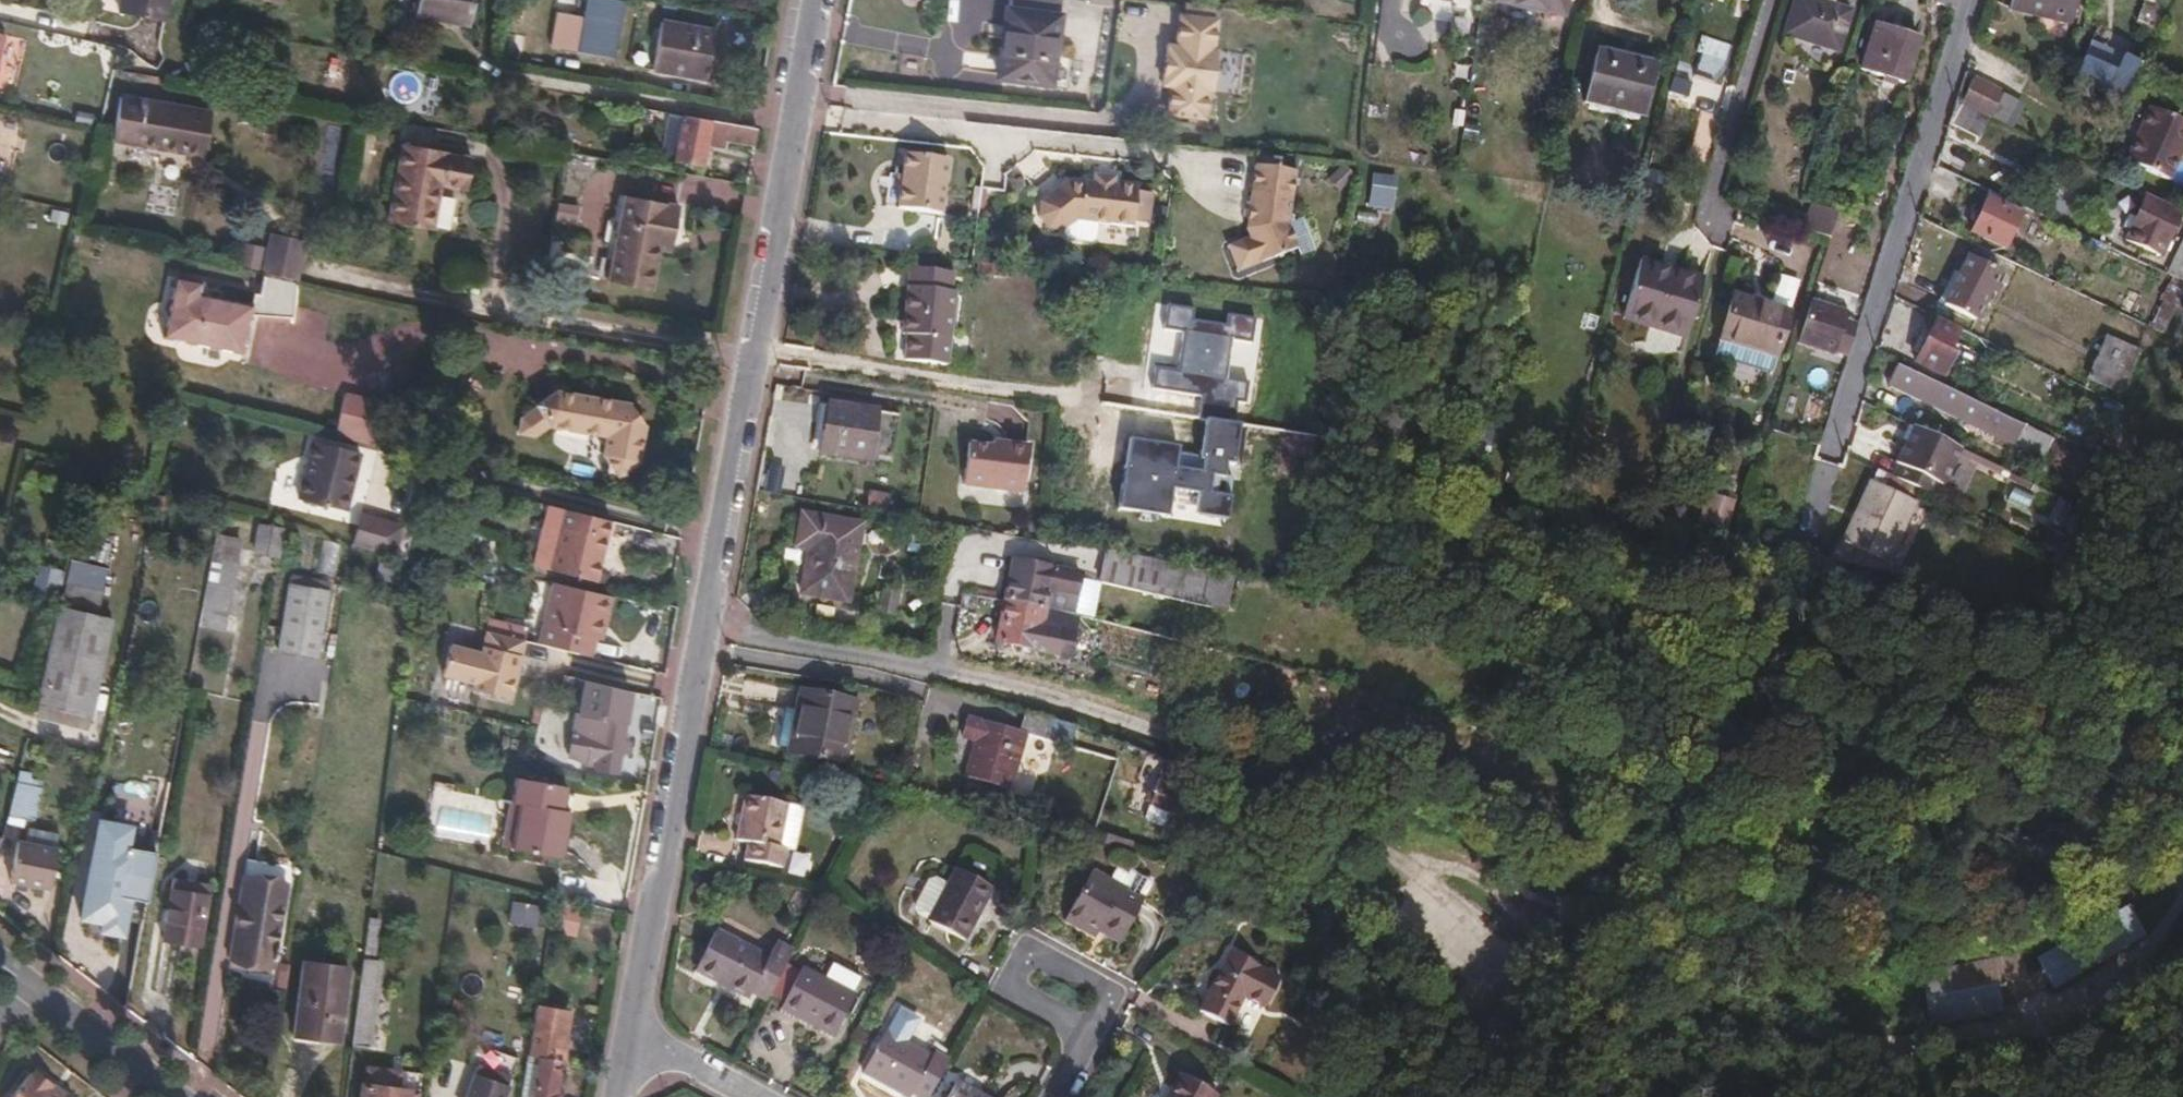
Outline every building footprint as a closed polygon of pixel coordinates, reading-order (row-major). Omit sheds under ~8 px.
[(165,22),(170,0),(122,0),(120,12),(165,22)] [(418,14),(469,24),(474,0),(420,0),(418,14)] [(608,0),(590,0),(582,50),(613,55),(616,37),(620,37),(624,3),(608,0)] [(1556,12),(1558,0),(1499,0),(1556,12)] [(1816,0),(1796,0),(1787,31),(1838,46),(1849,10),(1836,6),(1816,0)] [(2013,10),(2073,23),(2078,0),(2016,0),(2013,10)] [(2145,4),(2138,22),(2154,29),(2166,0),(2147,0),(2145,4)] [(1009,9),(999,77),(1051,83),(1060,16),(1009,9)] [(1220,17),(1182,12),(1178,43),(1170,42),(1164,83),(1172,84),(1168,112),(1206,118),(1210,89),(1214,89),(1220,49),(1216,48),(1220,17)] [(546,21),(541,43),(558,46),(562,24),(546,21)] [(663,22),(655,67),(708,77),(716,30),(663,22)] [(1920,37),(1876,23),(1860,67),(1905,81),(1920,37)] [(1654,64),(1599,52),(1587,101),(1642,115),(1654,64)] [(2120,105),(2134,76),(2140,60),(2124,55),(2117,69),(2086,57),(2075,80),(2107,94),(2108,99),(2120,105)] [(1976,76),(1963,103),(1966,104),(1989,116),(1991,117),(1992,117),(2005,90),(1976,76)] [(211,112),(121,96),(113,141),(203,156),(211,112)] [(1958,100),(1951,123),(1980,136),(1991,117),(1989,116),(1966,104),(1963,103),(1958,100)] [(757,128),(753,127),(644,107),(638,132),(679,140),(676,161),(702,166),(708,143),(727,147),(730,138),(754,143),(757,128)] [(2127,161),(2169,179),(2182,145),(2182,121),(2151,107),(2127,161)] [(1484,123),(1483,130),(1495,132),(1495,124),(1484,123)] [(470,157),(402,145),(389,222),(433,228),(441,185),(465,189),(470,157)] [(907,155),(900,207),(940,212),(948,160),(907,155)] [(1253,234),(1232,242),(1243,269),(1300,247),(1290,221),(1297,168),(1258,164),(1248,227),(1253,234)] [(1067,182),(1041,204),(1040,219),(1049,229),(1067,231),(1080,221),(1136,224),(1139,186),(1117,184),(1117,175),(1095,173),(1095,181),(1087,181),(1087,184),(1067,182)] [(1392,209),(1397,176),(1372,173),(1368,206),(1392,209)] [(2023,210),(1989,193),(1972,229),(2007,245),(2023,210)] [(652,290),(660,250),(663,235),(675,237),(682,205),(625,195),(608,282),(652,290)] [(2181,211),(2149,195),(2128,239),(2161,255),(2181,211)] [(556,202),(555,221),(578,222),(579,203),(556,202)] [(1812,203),(1805,228),(1831,237),(1839,210),(1812,203)] [(272,233),(265,275),(299,282),(306,239),(272,233)] [(663,235),(660,250),(672,251),(675,237),(663,235)] [(2172,274),(2182,280),(2182,250),(2172,274)] [(1957,271),(1942,301),(1976,318),(2001,269),(1968,252),(1957,271)] [(1688,335),(1705,278),(1642,259),(1625,316),(1688,335)] [(946,365),(956,291),(951,291),(953,271),(912,267),(903,333),(910,335),(907,360),(946,365)] [(1935,298),(1942,301),(1957,271),(1950,268),(1935,298)] [(2150,325),(2165,333),(2182,293),(2182,280),(2172,274),(2150,325)] [(202,283),(175,278),(162,337),(242,355),(250,316),(297,320),(299,282),(265,275),(260,296),(255,295),(252,307),(199,295),(202,283)] [(1721,337),(1777,353),(1790,310),(1735,294),(1721,337)] [(1812,299),(1798,342),(1835,353),(1837,350),(1846,319),(1848,310),(1812,299)] [(1858,323),(1846,319),(1837,350),(1849,354),(1858,323)] [(1958,331),(1937,320),(1915,362),(1943,375),(1954,354),(1949,350),(1958,331)] [(2123,368),(2132,347),(2108,336),(2089,379),(2120,392),(2130,371),(2123,368)] [(1772,370),(1777,353),(1721,337),(1717,352),(1772,370)] [(2120,392),(2116,402),(2129,409),(2146,373),(2133,367),(2140,351),(2132,347),(2123,368),(2130,371),(2120,392)] [(2053,462),(2062,441),(1899,363),(1889,383),(2053,462)] [(630,415),(632,405),(558,393),(523,421),(520,436),(535,438),(552,429),(608,438),(605,457),(620,477),(641,462),(647,426),(640,416),(630,415)] [(349,395),(340,432),(380,443),(389,406),(349,395)] [(831,403),(822,452),(868,459),(876,461),(878,453),(890,455),(897,413),(831,403)] [(1961,447),(1913,424),(1896,461),(1901,463),(1942,483),(1944,484),(1961,447)] [(1005,449),(1006,442),(993,440),(992,447),(1005,449)] [(363,454),(315,441),(300,499),(347,512),(363,454)] [(2071,445),(2062,441),(2053,462),(2063,468),(2068,457),(2066,456),(2071,445)] [(1027,444),(1006,442),(1005,449),(992,447),(968,444),(963,485),(1023,491),(1027,444)] [(1921,488),(1937,495),(1942,483),(1901,463),(1895,475),(1921,488)] [(1879,468),(1873,480),(1915,500),(1921,488),(1895,475),(1879,468)] [(1873,480),(1836,559),(1883,569),(1885,563),(1915,500),(1873,480)] [(154,509),(153,510),(163,512),(166,496),(158,494),(154,509)] [(593,581),(608,521),(550,506),(534,566),(593,581)] [(812,538),(810,548),(803,593),(847,601),(860,523),(803,513),(799,535),(812,538)] [(405,527),(398,556),(409,559),(420,517),(408,514),(405,527)] [(380,551),(387,523),(362,516),(355,545),(380,551)] [(279,526),(264,523),(259,552),(275,555),(279,526)] [(398,556),(405,527),(387,523),(380,551),(398,556)] [(224,531),(218,529),(214,547),(230,549),(231,538),(223,536),(224,531)] [(797,546),(810,548),(812,538),(799,535),(797,546)] [(319,570),(334,573),(340,545),(326,542),(319,570)] [(1207,576),(1209,569),(1106,547),(1098,582),(1226,610),(1232,581),(1207,576)] [(236,562),(213,557),(200,624),(224,628),(236,562)] [(399,567),(380,561),(373,585),(392,591),(399,567)] [(1006,598),(1043,606),(1046,592),(1074,597),(1079,573),(1012,562),(1006,598)] [(1885,563),(1883,569),(1905,574),(1906,567),(1885,563)] [(42,565),(36,591),(53,595),(60,569),(42,565)] [(540,643),(593,656),(597,640),(602,619),(607,620),(613,596),(554,582),(540,643)] [(320,647),(323,630),(330,591),(289,583),(278,650),(318,657),(320,647)] [(64,584),(59,604),(98,613),(102,592),(64,584)] [(1043,606),(1006,598),(998,639),(1035,646),(1035,650),(1068,656),(1076,615),(1043,606)] [(59,604),(40,683),(36,703),(91,717),(114,618),(98,613),(59,604)] [(514,622),(488,616),(486,629),(488,629),(510,635),(514,622)] [(603,640),(607,620),(602,619),(597,640),(603,640)] [(514,622),(510,635),(525,638),(526,631),(523,630),(524,625),(514,622)] [(510,697),(525,638),(510,635),(488,629),(483,652),(451,643),(443,673),(475,681),(474,687),(510,697)] [(332,632),(323,630),(320,647),(330,649),(332,632)] [(854,700),(801,690),(789,751),(842,762),(854,700)] [(620,754),(622,738),(626,709),(606,708),(605,716),(592,715),(590,734),(602,736),(598,769),(617,772),(620,754)] [(1077,725),(1025,709),(1019,731),(968,716),(963,737),(974,741),(966,774),(1010,787),(1025,734),(1071,748),(1077,725)] [(630,739),(622,738),(620,754),(628,754),(630,739)] [(1317,747),(1331,751),(1332,743),(1318,739),(1317,747)] [(33,772),(19,769),(9,813),(32,820),(42,779),(32,777),(33,772)] [(1151,823),(1174,830),(1187,777),(1161,770),(1148,813),(1151,823)] [(564,858),(573,810),(564,809),(568,786),(516,776),(511,801),(521,803),(513,848),(564,858)] [(787,803),(745,794),(736,840),(747,842),(744,859),(783,867),(788,847),(779,845),(787,803)] [(521,803),(511,801),(502,845),(513,848),(521,803)] [(87,825),(80,858),(94,861),(103,828),(87,825)] [(35,827),(32,842),(56,847),(58,833),(35,827)] [(56,847),(32,842),(19,840),(11,882),(49,888),(56,847)] [(956,867),(927,920),(965,939),(993,887),(956,867)] [(1143,896),(1091,869),(1063,920),(1095,936),(1098,932),(1118,943),(1143,896)] [(288,885),(245,877),(232,958),(273,966),(288,885)] [(208,885),(174,879),(164,938),(198,944),(208,885)] [(128,911),(96,904),(89,939),(121,947),(128,911)] [(2127,905),(2043,957),(2058,982),(2142,931),(2127,905)] [(577,937),(577,913),(562,914),(562,937),(577,937)] [(766,998),(791,949),(774,940),(766,954),(717,929),(695,971),(747,997),(752,992),(766,998)] [(2037,948),(1949,964),(1955,990),(2041,972),(2037,948)] [(1280,974),(1230,949),(1199,1009),(1230,1024),(1244,997),(1263,1007),(1280,974)] [(365,957),(353,1044),(371,1045),(383,960),(365,957)] [(339,1040),(348,967),(304,962),(295,1035),(339,1040)] [(855,993),(803,966),(781,1008),(833,1035),(855,993)] [(522,1096),(555,1096),(562,1059),(567,1032),(535,1026),(533,1035),(528,1065),(522,1096)] [(950,1057),(934,1050),(931,1054),(885,1030),(862,1072),(910,1096),(911,1092),(920,1096),(929,1096),(950,1057)] [(577,1034),(567,1032),(562,1059),(572,1060),(577,1034)] [(528,1065),(533,1035),(517,1033),(513,1062),(528,1065)] [(479,1066),(468,1096),(503,1096),(510,1076),(479,1066)] [(410,1090),(392,1087),(393,1069),(368,1067),(363,1096),(408,1096),(410,1090)] [(63,1096),(53,1088),(55,1084),(38,1071),(34,1075),(32,1073),(13,1096),(64,1096),(63,1096)] [(1178,1072),(1164,1096),(1216,1096),(1219,1092),(1178,1072)] [(957,1081),(948,1096),(986,1096),(957,1081)] [(53,1088),(63,1096),(65,1093),(55,1084),(53,1088)]
